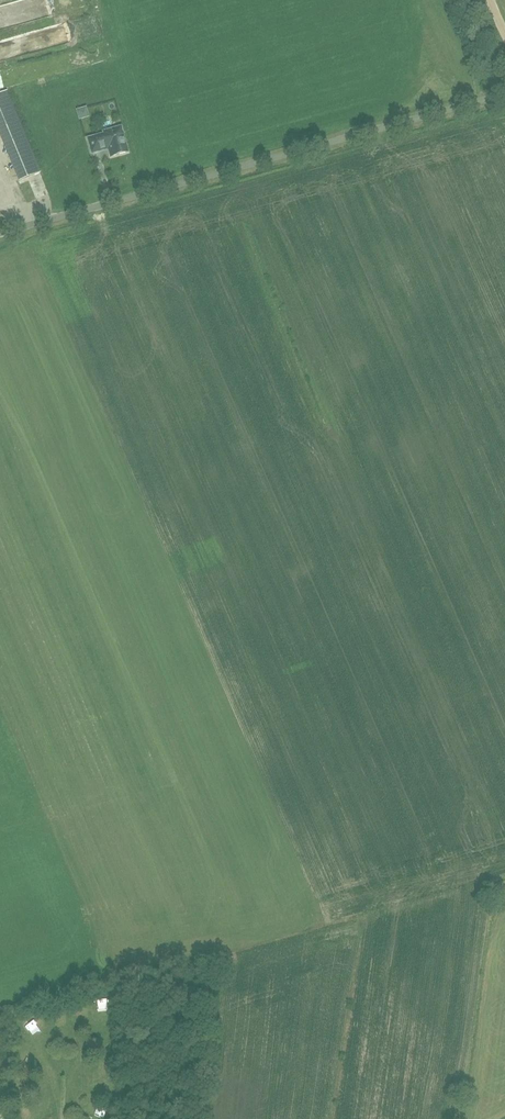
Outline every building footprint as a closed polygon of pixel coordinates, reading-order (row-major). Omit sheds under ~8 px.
[(7,69),(1,72),(4,80),(10,77),(7,69)] [(40,173),(35,161),(19,121),(0,129),(0,134),(19,181),(40,173)] [(128,152),(121,127),(104,132),(104,134),(88,138),(92,153),(108,149),(111,157),(128,152)] [(58,1024),(69,1022),(67,1015),(56,1017),(58,1024)]
